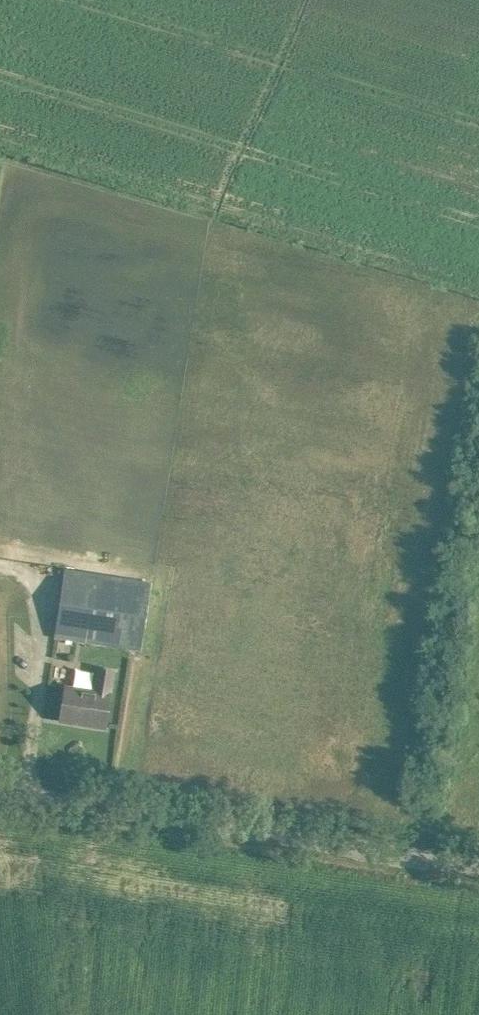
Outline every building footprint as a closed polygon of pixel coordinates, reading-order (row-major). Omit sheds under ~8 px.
[(58,617),(55,637),(133,649),(140,650),(143,630),(150,582),(66,569),(58,617)] [(95,691),(65,687),(60,720),(105,727),(114,671),(98,669),(95,691)]
